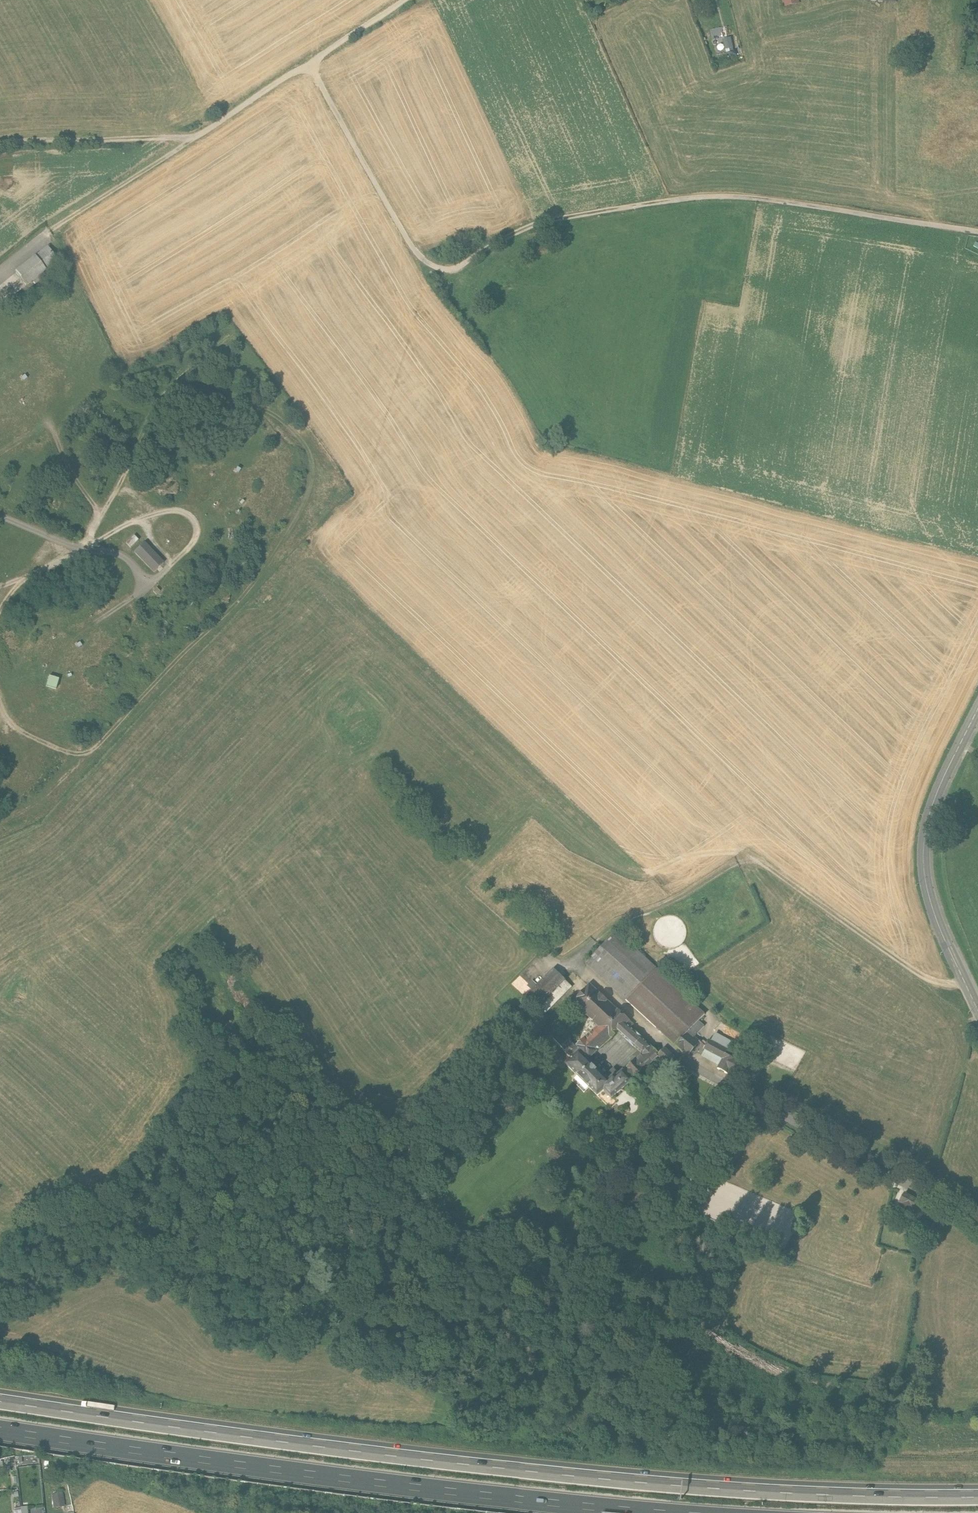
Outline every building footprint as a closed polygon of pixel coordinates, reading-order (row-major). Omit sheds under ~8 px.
[(49,246),(17,272),(26,285),(30,282),(33,280),(35,283),(47,274),(44,271),(59,259),(49,246)] [(140,537),(130,547),(149,567),(159,558),(140,537)] [(48,689),(61,693),(64,682),(50,678),(48,689)] [(589,964),(629,1001),(657,971),(658,969),(618,932),(589,964)] [(556,968),(525,998),(538,1010),(568,980),(556,968)] [(657,971),(629,1001),(678,1047),(701,1023),(706,1017),(657,971)] [(633,1023),(592,983),(574,1001),(600,1026),(579,1048),(585,1054),(575,1065),(585,1074),(583,1075),(598,1089),(599,1088),(608,1096),(616,1104),(636,1084),(627,1076),(619,1084),(593,1060),(616,1036),(618,1038),(621,1035),(644,1057),(638,1064),(645,1071),(652,1063),(655,1065),(664,1056),(631,1025),(633,1023)] [(707,1028),(701,1023),(678,1047),(692,1057),(701,1044),(697,1040),(707,1028)] [(717,1036),(713,1043),(711,1042),(705,1051),(724,1061),(719,1070),(729,1076),(730,1073),(746,1081),(752,1070),(737,1061),(739,1057),(731,1053),(734,1046),(717,1036)] [(922,1203),(908,1195),(902,1206),(907,1208),(904,1212),(911,1216),(914,1210),(917,1212),(922,1203)] [(917,1429),(931,1432),(934,1420),(920,1417),(917,1429)] [(52,1496),(54,1510),(64,1508),(62,1495),(52,1496)]
